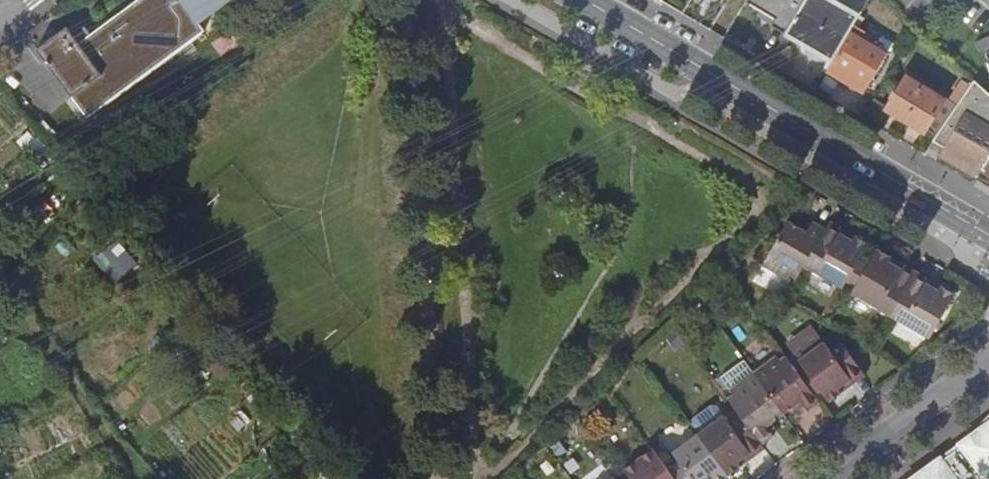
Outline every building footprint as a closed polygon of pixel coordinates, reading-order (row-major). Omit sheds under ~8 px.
[(78,45),(66,28),(37,49),(87,118),(204,33),(198,25),(231,0),(140,0),(78,45)] [(732,18),(743,0),(701,0),(732,18)] [(788,32),(835,60),(851,31),(861,14),(838,0),(806,0),(788,32)] [(835,60),(829,71),(860,89),(873,67),(880,71),(890,53),(851,31),(835,60)] [(873,67),(860,89),(867,92),(880,71),(873,67)] [(926,128),(937,136),(972,83),(962,76),(946,99),(911,75),(889,108),(924,132),(926,128)] [(988,175),(988,92),(975,79),(972,83),(937,136),(933,142),(946,149),(981,170),(988,175)] [(981,170),(946,149),(941,157),(976,178),(981,170)] [(789,223),(764,267),(789,281),(792,276),(798,279),(805,267),(821,240),(827,231),(813,223),(807,234),(789,223)] [(827,231),(821,240),(833,247),(840,234),(853,242),(855,237),(831,223),(827,231)] [(821,240),(805,267),(844,289),(847,283),(855,269),(859,262),(869,245),(855,237),(853,242),(840,234),(833,247),(821,240)] [(869,267),(857,288),(853,295),(891,317),(907,289),(896,283),(903,271),(889,264),(892,259),(879,251),(869,267)] [(917,273),(892,259),(889,264),(903,271),(896,283),(907,289),(917,273)] [(855,269),(847,283),(857,288),(869,267),(859,262),(855,269)] [(917,273),(907,289),(919,297),(927,284),(939,291),(942,287),(917,273)] [(919,297),(907,289),(891,317),(930,340),(956,295),(942,287),(939,291),(927,284),(919,297)] [(813,322),(785,343),(798,359),(825,338),(813,322)] [(799,361),(807,373),(821,392),(829,403),(842,393),(839,390),(862,372),(841,345),(831,352),(825,343),(799,361)] [(753,374),(783,416),(802,403),(808,412),(820,404),(815,397),(807,386),(800,378),(786,358),(781,361),(777,357),(753,374)] [(721,378),(730,391),(753,374),(744,362),(721,378)] [(839,390),(842,393),(865,377),(862,372),(839,390)] [(807,386),(815,397),(821,392),(807,373),(800,378),(807,386)] [(741,417),(762,446),(773,437),(767,428),(783,416),(753,374),(730,391),(733,395),(728,399),(741,417)] [(698,434),(729,475),(741,467),(738,463),(762,446),(741,417),(730,425),(724,416),(698,434)] [(909,478),(971,478),(981,472),(986,478),(988,478),(988,420),(909,478)] [(675,478),(724,478),(729,475),(698,434),(673,453),(679,462),(668,469),(675,478)] [(738,463),(741,467),(764,450),(762,446),(738,463)] [(631,478),(675,478),(653,449),(625,470),(631,478)]
